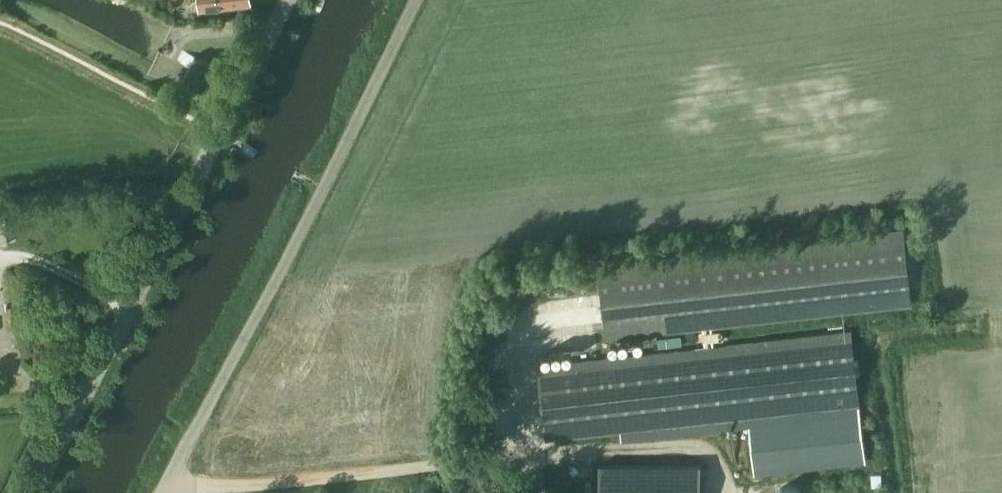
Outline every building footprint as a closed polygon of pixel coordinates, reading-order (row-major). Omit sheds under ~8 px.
[(200,9),(236,5),(236,4),(250,2),(250,0),(199,0),(200,9)] [(906,247),(904,225),(598,260),(607,337),(913,303),(910,283),(924,281),(920,245),(906,247)] [(862,403),(854,328),(537,362),(545,437),(751,414),(862,403)] [(862,403),(751,414),(757,475),(868,464),(862,403)] [(701,463),(600,464),(601,492),(701,492),(701,463)] [(784,492),(809,492),(810,488),(786,483),(784,492)]
